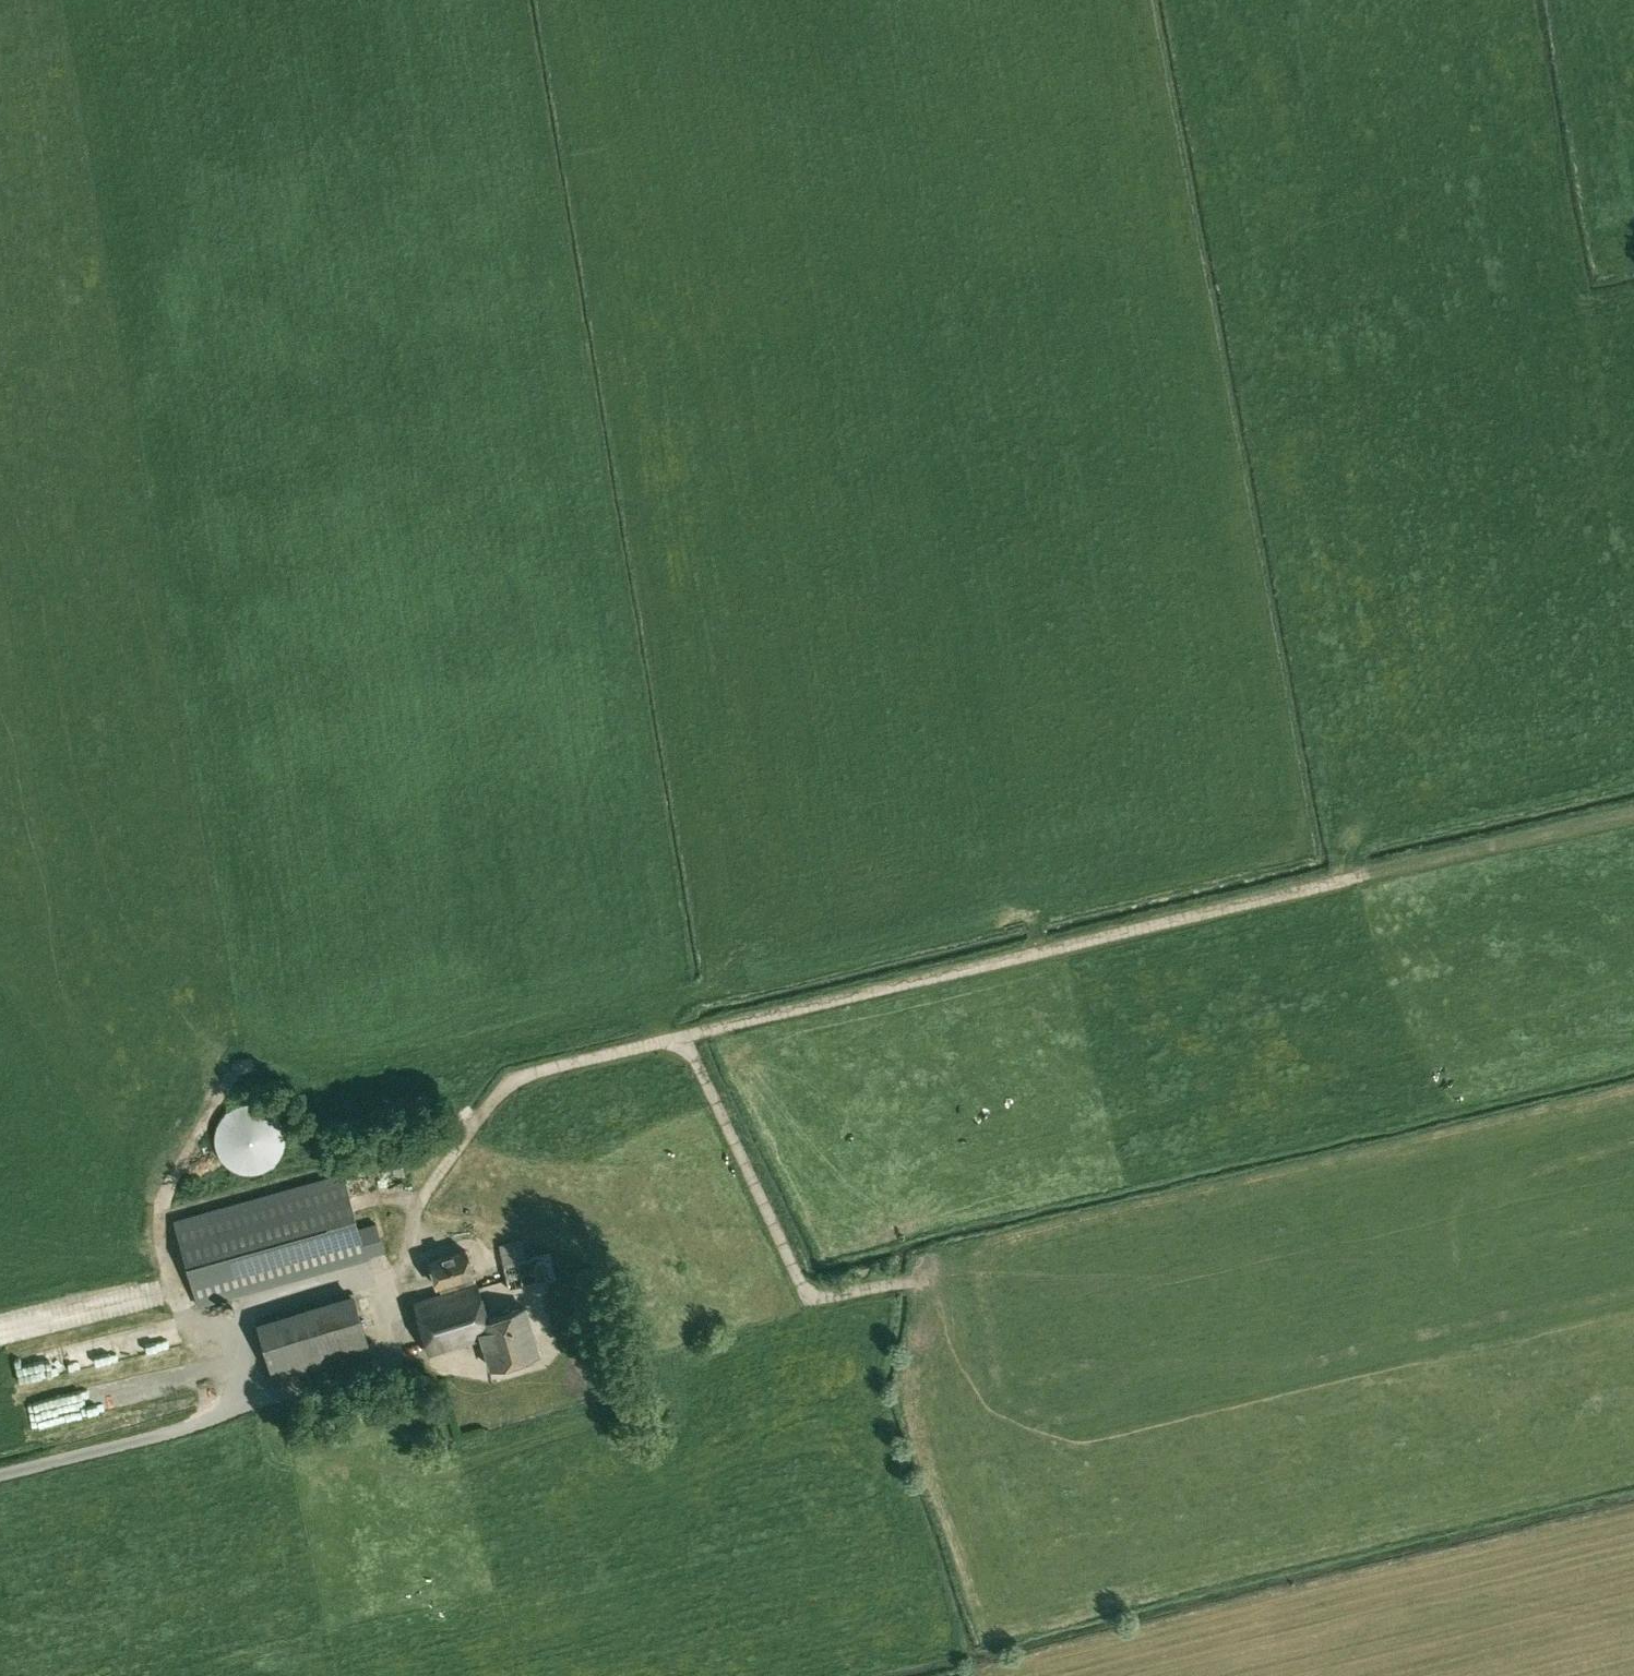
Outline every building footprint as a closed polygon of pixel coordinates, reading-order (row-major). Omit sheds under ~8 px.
[(279,1120),(275,1114),(269,1109),(262,1106),(254,1104),(247,1104),(239,1105),(232,1108),(226,1113),(221,1119),(217,1126),(215,1134),(215,1141),(217,1149),(220,1156),(225,1162),(231,1167),(238,1170),(245,1172),(253,1173),(260,1171),(267,1168),(274,1163),(279,1157),(282,1150),(284,1143),(284,1135),(283,1127),(279,1120)] [(384,1252),(376,1222),(358,1226),(343,1172),(173,1219),(198,1305),(384,1252)] [(437,1284),(473,1274),(466,1249),(430,1260),(437,1284)] [(550,1251),(526,1256),(502,1261),(509,1289),(555,1278),(550,1251)] [(410,1281),(413,1292),(434,1286),(432,1275),(410,1281)] [(525,1306),(487,1317),(477,1282),(414,1301),(429,1351),(481,1335),(490,1365),(539,1350),(525,1306)] [(353,1292),(256,1321),(275,1385),(372,1355),(353,1292)] [(150,1346),(151,1330),(136,1329),(135,1346),(150,1346)] [(586,1380),(599,1369),(590,1358),(576,1370),(586,1380)]
